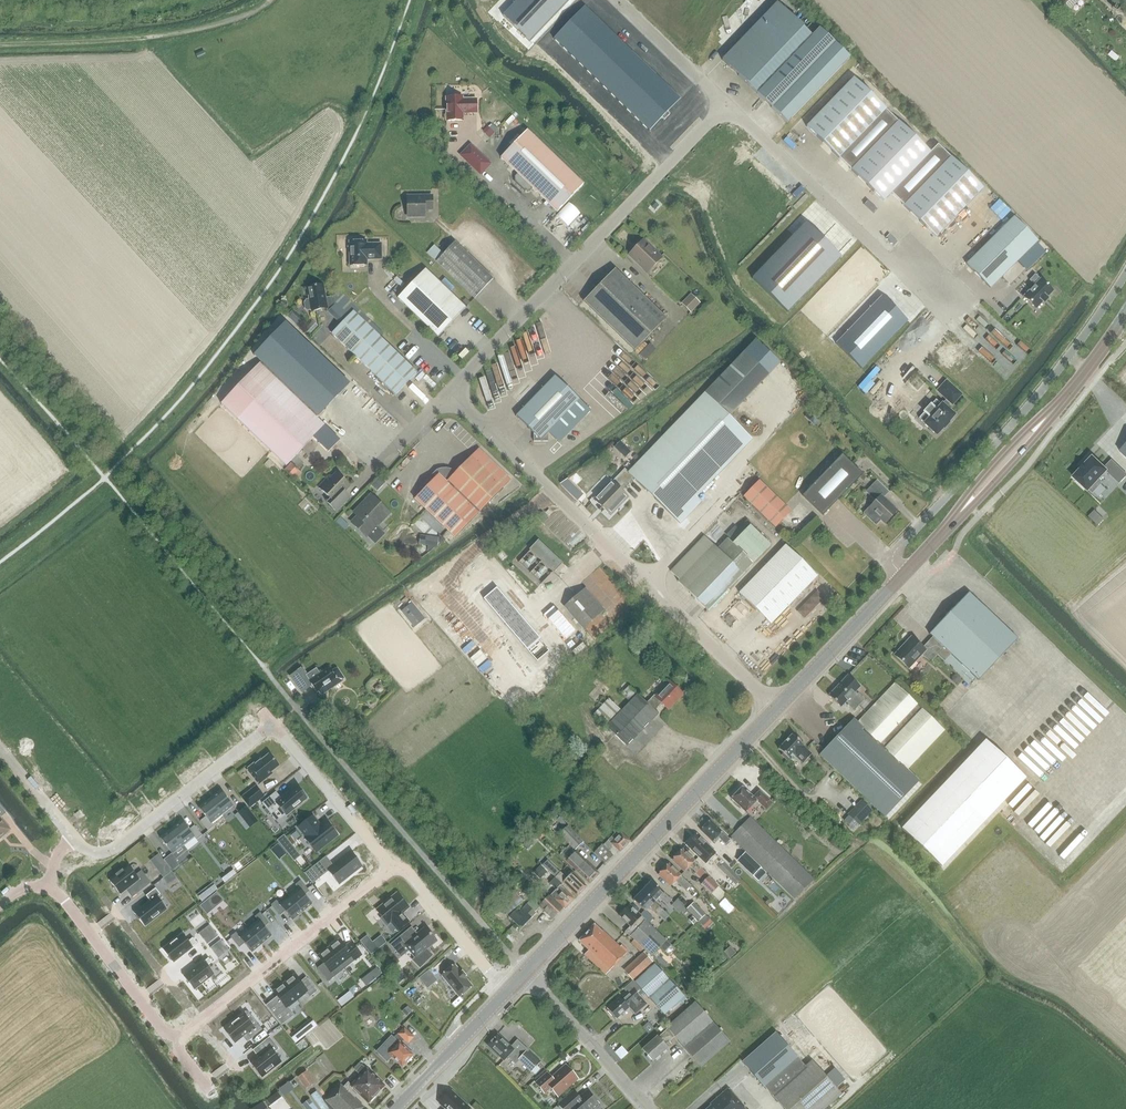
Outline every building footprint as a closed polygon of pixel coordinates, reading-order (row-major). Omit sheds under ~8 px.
[(502,15),(529,41),(568,0),(517,0),(502,15)] [(1063,5),(1065,3),(1070,8),(1079,0),(1059,0),(1063,5)] [(721,60),(755,93),(810,35),(777,2),(721,60)] [(584,6),(553,38),(649,131),(650,131),(649,130),(661,118),(664,120),(669,114),(667,112),(679,99),(680,99),(584,6)] [(1078,17),(1075,20),(1083,28),(1085,26),(1078,17)] [(810,35),(755,93),(786,122),(849,57),(818,28),(811,36),(810,35)] [(1113,50),(1110,54),(1117,61),(1120,57),(1113,50)] [(806,127),(838,158),(885,110),(853,78),(806,127)] [(462,113),(475,113),(475,98),(462,99),(462,97),(445,97),(445,120),(462,120),(462,113)] [(897,122),(885,110),(839,158),(850,171),(883,202),(891,193),(936,237),(983,188),(937,145),(930,153),(897,122)] [(494,133),(487,126),(483,131),(490,138),(494,133)] [(556,211),(583,184),(526,130),(500,157),(517,173),(514,176),(514,181),(524,191),(529,191),(532,188),(556,211)] [(491,164),(470,144),(459,155),(480,175),(491,164)] [(407,216),(424,216),(423,209),(431,209),(431,196),(406,196),(407,216)] [(992,208),(1006,217),(1013,206),(1000,197),(992,208)] [(1013,217),(966,264),(990,288),(1017,261),(1036,242),(1038,241),(1013,217)] [(806,223),(752,278),(787,312),(841,256),(806,223)] [(650,246),(648,246),(642,240),(628,254),(647,272),(660,258),(653,251),(653,249),(650,246)] [(366,265),(366,259),(381,259),(380,243),(366,244),(366,241),(348,242),(349,266),(366,265)] [(434,245),(428,250),(437,259),(435,261),(474,298),(492,279),(454,242),(443,253),(434,245)] [(1023,267),(1043,248),(1036,242),(1017,261),(1023,267)] [(437,336),(465,308),(425,269),(397,298),(437,336)] [(583,301),(634,350),(665,318),(614,269),(583,301)] [(1022,296),(1036,310),(1054,291),(1040,278),(1035,274),(1029,280),(1034,285),(1022,296)] [(371,322),(365,316),(339,290),(333,296),(326,297),(323,284),(306,287),(308,299),(305,299),(304,302),(305,309),(308,311),(310,310),(311,312),(327,309),(327,311),(340,324),(331,334),(355,357),(377,334),(379,337),(383,333),(371,322)] [(700,302),(690,293),(680,303),(690,313),(700,302)] [(907,321),(882,296),(835,344),(861,368),(907,321)] [(287,316),(297,327),(303,320),(293,310),(287,316)] [(365,316),(371,322),(375,318),(369,312),(365,316)] [(259,363),(220,404),(236,420),(285,466),(312,438),(323,449),(335,436),(324,425),(316,418),(319,414),(349,382),(285,321),(255,353),(262,360),(259,363)] [(355,357),(395,395),(417,372),(379,337),(377,334),(355,357)] [(631,377),(636,372),(646,381),(651,376),(628,356),(619,366),(631,377)] [(554,375),(515,416),(533,433),(533,441),(548,441),(547,432),(559,443),(590,410),(554,375)] [(618,380),(607,389),(628,412),(634,406),(631,403),(635,400),(618,380)] [(936,401),(920,418),(925,422),(924,424),(936,435),(952,418),(954,415),(946,408),(950,403),(952,404),(961,394),(946,381),(937,391),(946,399),(941,404),(940,405),(936,401)] [(611,481),(593,499),(610,515),(627,497),(621,491),(633,478),(675,518),(680,524),(702,501),(697,496),(752,439),(728,417),(703,393),(627,472),(624,469),(612,482),(611,481)] [(804,415),(814,426),(824,417),(814,406),(804,415)] [(450,470),(445,469),(441,470),(437,471),(431,478),(433,479),(414,499),(454,538),(479,512),(510,479),(478,448),(452,474),(450,472),(450,470)] [(627,448),(621,454),(625,458),(631,452),(627,448)] [(821,514),(862,474),(842,455),(801,495),(821,514)] [(1072,477),(1073,478),(1088,491),(1089,490),(1092,493),(1101,483),(1099,481),(1107,472),(1119,484),(1125,476),(1125,474),(1111,460),(1104,467),(1093,457),(1092,457),(1085,465),(1085,464),(1080,470),(1079,470),(1072,477)] [(302,473),(290,462),(284,469),(295,480),(302,473)] [(349,486),(343,480),(345,478),(340,473),(338,475),(336,473),(327,482),(325,480),(318,487),(333,502),(329,505),(335,511),(348,497),(343,492),(349,486)] [(385,483),(379,476),(370,485),(377,491),(385,483)] [(881,519),(885,523),(896,511),(883,498),(889,491),(877,479),(865,491),(875,501),(862,514),(875,526),(881,519)] [(758,480),(742,497),(775,528),(790,511),(758,480)] [(572,483),(566,490),(577,500),(583,493),(572,483)] [(385,534),(376,525),(388,513),(370,496),(354,512),(358,516),(353,521),(376,543),(385,534)] [(1088,516),(1098,525),(1104,519),(1094,510),(1088,516)] [(340,517),(335,521),(344,530),(349,525),(340,517)] [(732,542),(751,523),(747,519),(728,539),(732,542)] [(770,545),(749,525),(732,543),(732,542),(728,539),(727,538),(717,549),(704,536),(670,571),(679,580),(677,581),(707,610),(752,563),(753,563),(770,545)] [(439,535),(438,537),(426,536),(425,545),(427,546),(426,554),(437,547),(445,540),(442,536),(441,537),(439,535)] [(553,573),(562,563),(538,540),(528,549),(553,573)] [(739,593),(771,624),(817,576),(785,545),(739,593)] [(496,588),(483,599),(526,650),(538,640),(540,639),(496,588)] [(583,628),(603,610),(585,589),(564,607),(583,628)] [(805,617),(826,597),(819,590),(798,610),(805,617)] [(979,680),(1018,639),(969,593),(930,634),(933,637),(923,648),(912,637),(895,655),(909,668),(922,654),(931,662),(938,655),(946,662),(952,655),(979,680)] [(412,612),(417,608),(411,601),(400,610),(414,627),(420,622),(412,612)] [(425,618),(417,608),(412,612),(420,622),(425,618)] [(317,692),(318,691),(320,694),(322,695),(343,681),(344,678),(337,669),(335,668),(330,672),(328,668),(319,674),(316,668),(305,675),(300,668),(289,676),(301,693),(312,685),(317,692)] [(859,705),(865,699),(858,693),(857,694),(855,692),(860,686),(848,675),(838,685),(859,705)] [(954,683),(958,683),(960,681),(960,677),(958,675),(954,675),(952,677),(952,681),(954,683)] [(608,698),(593,714),(606,727),(626,746),(657,714),(653,710),(661,703),(668,709),(682,694),(669,682),(655,696),(654,695),(646,704),(637,695),(628,686),(621,693),(630,702),(621,711),(608,698)] [(853,719),(819,755),(885,817),(919,781),(907,770),(944,731),(894,683),(857,722),(853,719)] [(378,694),(380,694),(383,690),(383,689),(380,685),(378,685),(374,688),(374,690),(378,694)] [(854,711),(859,705),(838,685),(828,695),(841,707),(846,701),(848,704),(847,705),(854,711)] [(1048,775),(1050,777),(1110,716),(1095,702),(1090,707),(1083,701),(1027,757),(1034,764),(1029,768),(1043,781),(1048,775)] [(316,715),(319,721),(324,718),(320,712),(316,715)] [(338,733),(342,738),(350,733),(347,728),(338,733)] [(802,763),(811,754),(803,747),(804,746),(801,743),(802,741),(797,737),(796,738),(792,734),(778,749),(783,753),(781,755),(788,761),(793,755),(802,763)] [(1025,778),(984,740),(900,828),(941,867),(1025,778)] [(258,786),(273,774),(271,772),(279,766),(270,754),(262,760),(261,759),(246,770),(258,786)] [(802,788),(808,794),(813,789),(807,783),(802,788)] [(275,792),(264,800),(273,810),(277,806),(283,814),(305,796),(294,784),(279,797),(275,792)] [(247,793),(241,797),(245,802),(249,807),(263,796),(255,786),(247,793)] [(742,787),(731,799),(745,812),(756,801),(766,810),(772,803),(759,790),(753,797),(742,787)] [(220,790),(209,799),(222,815),(233,806),(220,790)] [(209,799),(198,808),(205,817),(200,821),(208,831),(214,826),(211,823),(222,815),(209,799)] [(872,810),(861,799),(847,814),(858,825),(872,810)] [(246,807),(238,813),(249,827),(257,821),(246,807)] [(1028,827),(1072,867),(1091,845),(1073,829),(1071,831),(1057,818),(1059,817),(1053,812),(1048,817),(1042,811),(1028,827)] [(312,816),(298,827),(306,837),(305,838),(315,852),(337,835),(326,821),(320,826),(312,816)] [(750,817),(730,837),(794,899),(814,879),(750,817)] [(10,830),(0,818),(0,838),(10,830)] [(730,840),(729,840),(710,821),(700,830),(712,842),(717,837),(725,844),(730,840)] [(183,846),(194,838),(196,841),(202,836),(194,826),(189,831),(182,822),(171,831),(183,846)] [(560,833),(558,834),(574,850),(583,842),(567,825),(560,833)] [(620,852),(630,841),(621,832),(621,833),(616,828),(613,831),(615,833),(608,840),(603,845),(601,844),(594,852),(605,863),(613,855),(607,850),(612,845),(620,852)] [(534,833),(541,839),(544,836),(537,829),(534,833)] [(160,839),(172,855),(183,846),(171,831),(160,839)] [(696,835),(686,845),(698,857),(703,851),(710,858),(714,853),(708,847),(708,846),(696,835)] [(279,843),(283,848),(288,844),(284,839),(279,843)] [(527,849),(532,844),(527,839),(522,844),(527,849)] [(705,872),(700,867),(694,861),(682,849),(672,860),(684,872),(689,866),(696,872),(695,873),(700,878),(705,872)] [(599,874),(585,860),(575,851),(566,860),(589,883),(599,874)] [(294,852),(289,856),(293,861),(298,857),(294,852)] [(333,866),(328,870),(328,871),(333,877),(339,883),(360,867),(361,867),(362,869),(363,869),(361,867),(350,852),(333,866)] [(753,877),(761,868),(745,852),(736,861),(753,877)] [(172,870),(178,866),(174,861),(170,855),(164,860),(168,865),(172,870)] [(508,856),(504,859),(508,864),(512,860),(508,856)] [(566,879),(559,872),(547,860),(542,865),(555,877),(562,884),(563,883),(577,896),(586,887),(572,873),(566,879)] [(736,884),(740,880),(723,863),(719,868),(736,884)] [(317,864),(305,874),(312,883),(313,882),(309,878),(314,873),(316,876),(323,871),(317,864)] [(547,871),(541,864),(533,872),(539,879),(547,871)] [(690,886),(686,882),(680,876),(668,864),(658,874),(670,886),(675,881),(685,891),(690,886)] [(108,879),(118,893),(130,885),(135,892),(149,882),(140,870),(135,874),(127,865),(108,879)] [(232,869),(220,878),(224,883),(236,874),(232,869)] [(161,880),(165,885),(175,877),(171,872),(161,880)] [(718,886),(708,876),(700,884),(711,894),(719,901),(726,894),(718,886)] [(565,909),(574,899),(560,886),(561,884),(555,879),(550,884),(555,889),(548,896),(545,893),(537,901),(533,896),(518,912),(515,909),(508,916),(521,929),(536,913),(534,911),(540,905),(553,917),(563,907),(565,909)] [(654,902),(658,897),(664,903),(667,906),(671,900),(669,898),(669,899),(651,881),(642,891),(654,902)] [(300,889),(290,899),(302,912),(310,904),(302,895),(307,890),(300,882),(296,885),(300,889)] [(150,902),(135,914),(144,926),(166,909),(157,897),(160,895),(155,888),(145,896),(150,902)] [(656,904),(654,902),(642,891),(633,900),(644,910),(639,915),(648,923),(653,918),(646,911),(649,907),(664,921),(668,916),(656,904)] [(396,893),(376,910),(382,917),(380,919),(393,934),(397,930),(397,931),(408,922),(402,914),(409,908),(396,893)] [(497,904),(507,915),(517,906),(507,895),(497,904)] [(276,902),(272,906),(280,914),(285,910),(293,919),(302,912),(290,899),(280,907),(276,902)] [(685,908),(677,899),(671,905),(679,914),(685,908)] [(211,907),(205,900),(199,905),(205,912),(211,907)] [(710,919),(693,902),(686,908),(698,921),(697,921),(702,926),(710,919)] [(648,923),(639,915),(629,905),(619,915),(630,926),(625,932),(651,957),(666,941),(648,923)] [(259,921),(249,930),(260,943),(269,936),(262,927),(267,923),(260,914),(256,918),(259,921)] [(688,920),(693,925),(697,922),(692,916),(688,920)] [(594,924),(579,941),(588,949),(587,950),(607,970),(624,952),(602,931),(601,931),(594,924)] [(405,932),(390,945),(400,957),(409,950),(415,958),(412,960),(419,968),(432,955),(426,949),(436,941),(425,928),(411,939),(405,932)] [(236,934),(232,937),(239,947),(244,942),(252,951),(260,943),(249,930),(239,938),(236,934)] [(217,936),(213,931),(203,939),(207,944),(217,936)] [(163,950),(172,962),(197,944),(192,938),(188,941),(182,935),(163,950)] [(367,936),(360,941),(370,955),(377,950),(372,943),(367,936)] [(338,940),(328,948),(344,969),(361,956),(361,955),(351,942),(350,942),(345,946),(339,939),(338,940)] [(210,948),(214,953),(225,945),(220,940),(210,948)] [(673,947),(667,941),(661,947),(666,953),(669,953),(673,950),(673,947)] [(729,946),(723,951),(729,958),(735,953),(729,946)] [(317,956),(323,964),(317,968),(328,982),(344,969),(328,948),(317,956)] [(652,962),(643,952),(623,970),(632,980),(652,962)] [(184,977),(194,989),(213,974),(207,966),(212,963),(208,958),(184,977)] [(623,989),(627,994),(621,999),(620,997),(607,1009),(616,1019),(629,1007),(635,1014),(646,1004),(639,996),(643,992),(648,998),(649,997),(664,1014),(684,996),(655,964),(634,982),(633,980),(623,989)] [(454,965),(442,975),(459,996),(471,986),(466,980),(467,979),(459,970),(459,971),(454,965)] [(381,974),(377,969),(370,974),(374,979),(381,974)] [(418,978),(423,983),(433,975),(429,970),(418,978)] [(393,977),(398,984),(405,978),(399,972),(393,977)] [(295,974),(284,982),(298,999),(307,992),(310,996),(318,990),(307,976),(300,981),(295,974)] [(279,998),(273,1003),(287,1020),(294,1014),(288,1007),(298,999),(284,982),(274,990),(279,998)] [(337,1000),(341,1006),(345,1002),(341,997),(337,1000)] [(671,1044),(669,1041),(674,1037),(701,1067),(729,1042),(693,1002),(665,1027),(667,1029),(657,1037),(656,1037),(642,1049),(652,1061),(667,1049),(666,1048),(671,1044)] [(401,1011),(406,1016),(412,1011),(407,1006),(401,1011)] [(253,1027),(243,1015),(224,1030),(234,1043),(246,1034),(250,1039),(262,1030),(257,1024),(253,1027)] [(392,1034),(375,1052),(386,1062),(392,1056),(402,1066),(407,1060),(409,1060),(411,1058),(411,1056),(412,1055),(401,1044),(407,1038),(409,1039),(420,1028),(408,1016),(396,1027),(402,1032),(396,1038),(392,1034)] [(783,1108),(824,1108),(841,1094),(812,1060),(805,1066),(775,1033),(742,1062),(783,1108)] [(536,1065),(539,1063),(526,1051),(521,1056),(497,1034),(487,1045),(503,1060),(507,1056),(515,1064),(518,1060),(530,1072),(531,1072),(535,1075),(540,1069),(536,1065)] [(269,1037),(256,1047),(262,1054),(258,1057),(250,1063),(261,1077),(280,1062),(273,1053),(279,1049),(269,1037)] [(358,1062),(352,1068),(355,1071),(361,1065),(358,1062)] [(383,1086),(367,1070),(361,1065),(355,1071),(361,1076),(357,1080),(356,1079),(351,1085),(358,1093),(368,1102),(383,1086)] [(547,1073),(536,1083),(544,1092),(549,1088),(556,1096),(559,1094),(576,1079),(565,1066),(551,1078),(547,1073)] [(305,1088),(314,1082),(306,1071),(297,1077),(305,1088)] [(351,1085),(347,1082),(343,1087),(340,1085),(325,1100),(324,1102),(316,1091),(310,1095),(320,1108),(328,1108),(329,1108),(361,1108),(363,1107),(354,1098),(358,1093),(351,1085)] [(745,1108),(728,1088),(710,1104),(711,1106),(708,1108),(743,1108),(745,1108)] [(573,1091),(557,1104),(562,1108),(589,1108),(591,1108),(592,1108),(594,1108),(599,1105),(587,1091),(579,1097),(573,1091)] [(451,1092),(440,1104),(444,1108),(469,1108),(451,1092)] [(305,1108),(317,1108),(310,1099),(302,1104),(305,1108)]
